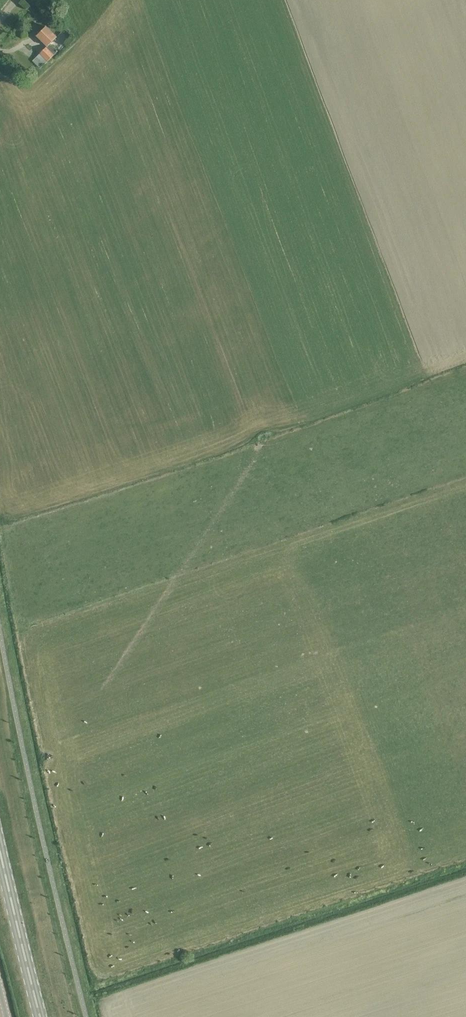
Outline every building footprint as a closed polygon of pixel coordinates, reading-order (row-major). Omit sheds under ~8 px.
[(40,53),(36,57),(44,65),(48,61),(58,50),(50,43),(57,36),(46,27),(37,36),(47,45),(40,53)]
